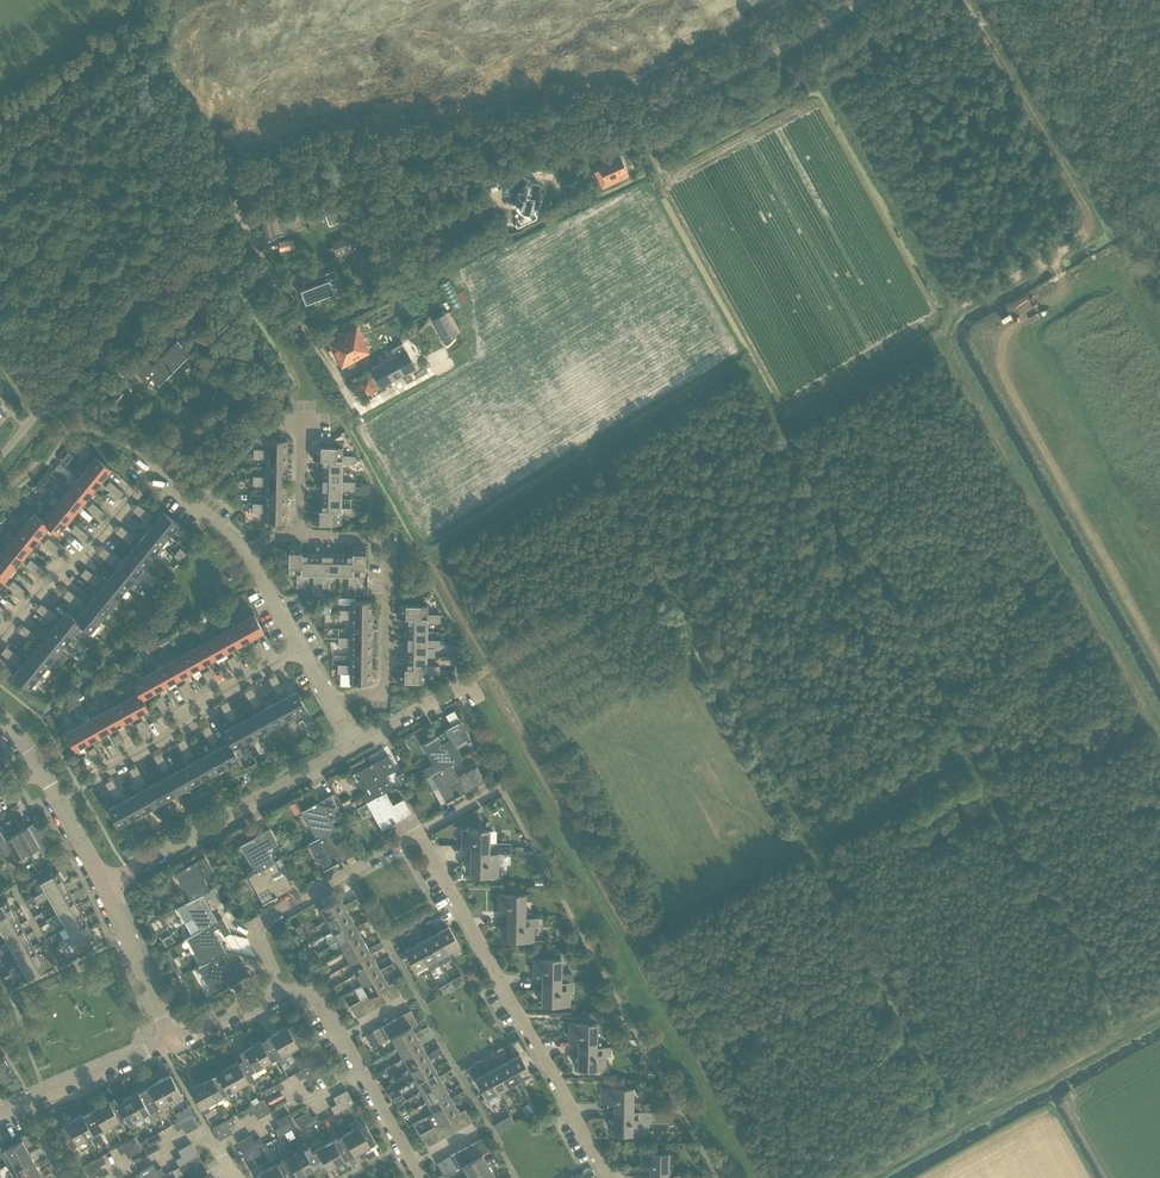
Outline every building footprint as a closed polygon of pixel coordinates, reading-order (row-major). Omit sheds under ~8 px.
[(622,159),(601,169),(606,179),(618,173),(621,179),(630,175),(627,169),(622,159)] [(509,196),(508,201),(510,204),(512,205),(514,203),(517,205),(522,206),(520,211),(523,213),(530,215),(533,213),(534,208),(538,209),(542,207),(543,194),(542,194),(542,188),(540,184),(532,183),(531,185),(527,184),(527,180),(525,177),(515,175),(512,178),(509,191),(511,195),(509,196)] [(334,203),(322,207),(329,225),(341,221),(334,203)] [(297,226),(294,212),(260,219),(263,233),(263,236),(281,232),(281,230),(297,226)] [(347,235),(332,241),(337,256),(353,250),(347,235)] [(282,252),(296,249),(294,240),(281,242),(282,252)] [(305,287),(300,289),(305,303),(329,294),(334,292),(330,279),(337,276),(334,269),(303,281),(305,287)] [(172,307),(164,314),(168,320),(177,314),(172,307)] [(342,367),(371,352),(357,326),(328,342),(342,367)] [(145,357),(133,369),(146,382),(147,383),(152,378),(158,384),(189,354),(177,341),(152,365),(145,357)] [(395,355),(371,368),(381,387),(416,368),(403,343),(392,349),(395,355)] [(254,449),(254,453),(287,454),(287,440),(266,439),(266,449),(254,449)] [(313,459),(322,460),(322,459),(355,459),(355,455),(342,455),(343,447),(314,446),(313,459)] [(287,467),(287,454),(254,453),(253,458),(266,458),(266,467),(287,467)] [(96,456),(87,467),(102,479),(111,468),(96,456)] [(322,459),(322,460),(321,472),(342,472),(342,463),(355,463),(355,459),(322,459)] [(93,490),(102,479),(87,467),(78,478),(93,490)] [(253,476),(253,480),(287,481),(287,467),(266,467),(266,476),(253,476)] [(321,472),(321,485),(355,486),(355,482),(342,481),(342,472),(321,472)] [(84,500),(93,490),(78,478),(69,488),(84,500)] [(286,495),(287,481),(253,480),(253,485),(265,485),(265,494),(286,495)] [(117,487),(110,481),(105,487),(112,493),(117,487)] [(355,486),(321,485),(321,498),(342,498),(342,489),(354,489),(355,486)] [(119,498),(124,492),(117,487),(112,493),(119,498)] [(69,488),(61,499),(75,511),(84,500),(69,488)] [(253,503),(252,508),(286,508),(286,495),(265,494),(265,503),(253,503)] [(321,498),(320,510),(320,511),(354,512),(354,508),(341,507),(342,498),(321,498)] [(66,522),(75,511),(61,499),(52,510),(66,522)] [(99,508),(93,502),(88,508),(94,514),(99,508)] [(145,510),(138,504),(133,510),(140,516),(145,510)] [(101,520),(106,514),(106,513),(99,508),(94,514),(101,520)] [(286,508),(252,508),(252,512),(265,512),(265,522),(286,522),(286,508)] [(52,510),(43,520),(49,525),(48,525),(58,533),(66,522),(52,510)] [(145,510),(140,516),(147,521),(152,515),(145,510)] [(354,512),(320,511),(320,510),(312,510),(312,523),(341,524),(341,515),(354,516),(354,512)] [(164,512),(154,523),(169,535),(178,524),(164,512)] [(49,525),(43,520),(34,513),(25,524),(40,536),(48,525),(49,525)] [(154,523),(146,533),(161,545),(169,535),(154,523)] [(31,547),(40,536),(25,524),(16,535),(31,547)] [(77,536),(82,529),(75,524),(70,530),(77,536)] [(128,531),(121,526),(121,525),(116,532),(123,537),(128,531)] [(82,529),(77,536),(84,541),(88,535),(82,529)] [(130,543),(134,537),(128,531),(123,537),(130,543)] [(146,533),(137,544),(152,556),(161,545),(146,533)] [(16,535),(7,545),(22,557),(31,547),(16,535)] [(55,543),(48,538),(43,544),(50,550),(55,543)] [(55,543),(50,550),(57,555),(62,549),(55,543)] [(143,567),(152,556),(137,544),(128,554),(143,567)] [(0,554),(0,557),(13,568),(22,557),(7,545),(0,554)] [(300,587),(301,554),(302,545),(289,545),(288,574),(297,574),(296,587),(300,587)] [(110,552),(103,547),(103,546),(98,553),(105,558),(110,552)] [(353,546),(353,555),(352,588),(356,588),(357,575),(365,575),(365,546),(353,546)] [(112,564),(117,558),(110,552),(105,558),(112,564)] [(134,577),(143,567),(128,554),(119,565),(134,577)] [(314,554),(301,554),(300,587),(304,587),(304,574),(314,574),(314,554)] [(322,587),(326,588),(327,554),(314,554),(314,574),(323,575),(322,587)] [(327,554),(326,588),(330,588),(331,575),(340,575),(340,554),(327,554)] [(353,555),(340,554),(340,575),(349,575),(348,588),(352,588),(353,555)] [(5,579),(13,568),(0,557),(0,575),(5,579)] [(37,565),(31,559),(25,565),(32,571),(37,565)] [(168,563),(165,567),(171,572),(174,568),(168,563)] [(39,576),(44,570),(37,565),(32,571),(39,576)] [(119,565),(111,576),(125,588),(134,577),(119,565)] [(92,574),(86,568),(81,574),(88,580),(92,574)] [(95,585),(99,579),(92,574),(88,580),(95,585)] [(117,599),(125,588),(111,576),(102,586),(117,599)] [(15,592),(20,586),(13,581),(8,587),(15,592)] [(20,586),(15,592),(22,598),(27,592),(20,586)] [(108,609),(117,599),(102,586),(93,597),(108,609)] [(70,601),(75,595),(68,590),(63,596),(70,601)] [(82,601),(75,595),(70,601),(77,607),(82,601)] [(93,597),(84,608),(99,620),(108,609),(93,597)] [(339,610),(339,614),(373,615),(373,601),(352,601),(351,610),(339,610)] [(43,615),(47,609),(40,604),(36,609),(43,615)] [(399,605),(398,618),(407,618),(440,618),(440,614),(428,614),(428,605),(399,605)] [(0,610),(0,616),(4,619),(9,613),(2,608),(0,610)] [(90,631),(99,620),(84,608),(76,618),(82,623),(81,623),(90,631)] [(55,615),(47,609),(43,615),(50,621),(55,615)] [(67,611),(58,622),(72,634),(81,623),(82,623),(76,618),(67,611)] [(254,614),(242,621),(251,638),(263,631),(254,614)] [(373,615),(339,614),(339,619),(351,619),(351,628),(372,629),(373,615)] [(440,622),(440,618),(407,618),(406,631),(427,631),(427,622),(440,622)] [(239,644),(251,638),(242,621),(230,628),(239,644)] [(58,622),(49,633),(64,645),(72,634),(58,622)] [(31,631),(24,625),(19,631),(26,637),(31,631)] [(227,651),(239,644),(230,628),(223,632),(220,627),(215,630),(227,651)] [(338,637),(338,641),(372,642),(372,629),(351,628),(351,637),(338,637)] [(212,638),(206,641),(215,658),(227,651),(215,630),(209,633),(212,638)] [(31,631),(26,637),(33,642),(37,637),(31,631)] [(178,631),(171,634),(175,641),(181,637),(178,631)] [(406,631),(406,643),(440,644),(440,640),(427,640),(427,631),(406,631)] [(49,633),(40,643),(55,656),(64,645),(49,633)] [(168,636),(160,641),(164,647),(172,643),(168,636)] [(206,641),(193,648),(203,665),(215,658),(206,641)] [(372,642),(338,641),(338,646),(351,646),(350,655),(372,656),(372,642)] [(262,650),(258,642),(251,646),(255,654),(262,650)] [(40,643),(31,654),(46,666),(55,656),(40,643)] [(406,643),(406,656),(427,657),(435,657),(435,648),(440,648),(440,644),(406,643)] [(13,652),(7,646),(1,653),(8,658),(13,652)] [(152,646),(146,649),(149,655),(155,652),(152,646)] [(193,648),(181,655),(191,671),(203,665),(193,648)] [(262,650),(255,654),(260,662),(266,658),(262,650)] [(15,664),(20,658),(13,652),(8,658),(15,664)] [(31,654),(22,665),(37,677),(46,666),(31,654)] [(181,655),(169,661),(179,678),(191,671),(181,655)] [(371,669),(372,656),(350,655),(350,664),(338,664),(338,669),(371,669)] [(238,664),(234,656),(227,660),(231,667),(238,664)] [(406,656),(406,669),(406,670),(439,670),(439,666),(427,666),(427,657),(406,656)] [(166,685),(179,678),(169,661),(157,668),(166,685)] [(238,664),(231,667),(236,675),(242,671),(238,664)] [(28,688),(37,677),(22,665),(14,675),(28,688)] [(154,691),(166,685),(157,668),(145,675),(154,691)] [(214,677),(210,669),(203,673),(207,681),(214,677)] [(350,683),(371,683),(371,669),(338,669),(338,673),(350,673),(350,683)] [(439,670),(406,670),(406,669),(397,669),(397,682),(426,682),(426,674),(439,675),(439,670)] [(280,682),(276,674),(269,678),(273,686),(280,682)] [(133,682),(138,692),(142,698),(154,691),(145,675),(133,682)] [(214,677),(207,681),(211,688),(218,685),(214,677)] [(58,678),(54,684),(59,689),(64,683),(58,678)] [(284,690),(280,682),(273,686),(277,694),(284,690)] [(190,690),(185,683),(179,686),(183,694),(190,690)] [(256,696),(252,688),(245,692),(249,699),(256,696)] [(190,690),(183,694),(187,702),(194,698),(190,690)] [(296,690),(284,697),(293,714),(306,707),(296,690)] [(142,698),(138,692),(126,699),(136,715),(148,708),(142,698)] [(166,704),(161,696),(154,700),(159,708),(166,704)] [(256,696),(249,699),(253,707),(260,703),(256,696)] [(293,714),(284,697),(272,704),(281,720),(288,717),(291,723),(297,719),(293,714)] [(124,722),(136,715),(126,699),(114,705),(124,722)] [(231,709),(227,701),(221,705),(225,713),(231,709)] [(166,704),(159,708),(163,715),(170,711),(166,704)] [(272,704),(260,711),(269,727),(281,720),(272,704)] [(114,705),(102,712),(111,729),(124,722),(114,705)] [(231,709),(225,713),(229,721),(236,716),(231,709)] [(260,711),(248,717),(257,734),(269,727),(260,711)] [(102,712),(90,719),(99,735),(111,729),(102,712)] [(248,717),(235,724),(245,740),(257,734),(248,717)] [(87,742),(99,735),(90,719),(78,725),(87,742)] [(147,728),(143,720),(136,724),(140,731),(147,728)] [(430,740),(423,743),(430,756),(433,762),(423,768),(428,777),(431,775),(438,771),(450,764),(451,765),(458,761),(450,747),(468,737),(459,721),(444,729),(445,731),(430,740)] [(245,740),(235,724),(223,731),(225,735),(227,738),(229,742),(232,747),(239,743),(242,749),(248,746),(245,740)] [(75,749),(87,742),(78,725),(66,732),(75,749)] [(213,733),(209,725),(202,729),(206,737),(213,733)] [(147,728),(140,731),(144,739),(151,735),(147,728)] [(123,741),(119,733),(112,737),(116,745),(123,741)] [(213,733),(206,737),(210,745),(217,741),(213,733)] [(189,746),(185,739),(185,738),(178,742),(182,750),(189,746)] [(410,746),(405,738),(401,740),(406,749),(410,746)] [(123,741),(116,745),(120,753),(127,749),(123,741)] [(229,742),(217,748),(226,765),(239,758),(232,747),(229,742)] [(189,746),(182,750),(186,757),(193,753),(189,746)] [(99,755),(94,747),(88,751),(92,758),(99,755)] [(214,771),(226,765),(217,748),(205,755),(214,771)] [(165,760),(160,752),(153,756),(158,764),(165,760)] [(103,762),(99,755),(92,758),(96,766),(103,762)] [(202,778),(214,771),(205,755),(193,761),(202,778)] [(365,792),(361,794),(366,803),(386,792),(394,788),(386,775),(396,769),(388,755),(358,771),(366,786),(363,788),(365,792)] [(165,760),(158,764),(162,772),(169,768),(165,760)] [(193,761),(181,768),(190,785),(202,778),(193,761)] [(438,771),(431,775),(446,802),(476,786),(484,781),(476,767),(468,771),(457,777),(451,765),(450,764),(438,771)] [(141,773),(136,765),(129,769),(134,777),(141,773)] [(181,768),(168,775),(178,792),(190,785),(181,768)] [(403,772),(397,776),(406,792),(412,788),(403,772)] [(141,773),(134,777),(138,784),(145,781),(141,773)] [(168,775),(156,782),(166,798),(178,792),(168,775)] [(116,787),(112,779),(106,783),(110,790),(116,787)] [(166,798),(156,782),(144,788),(154,805),(166,798)] [(121,794),(116,787),(110,790),(114,798),(121,794)] [(144,788),(132,795),(142,812),(154,805),(144,788)] [(366,803),(357,808),(362,817),(367,814),(365,810),(369,808),(382,830),(411,813),(403,799),(393,805),(386,792),(374,798),(366,803)] [(132,795),(120,802),(129,818),(142,812),(132,795)] [(301,811),(316,838),(328,831),(328,832),(335,828),(328,815),(338,809),(330,795),(301,811)] [(365,801),(361,795),(356,798),(359,804),(365,801)] [(117,825),(129,818),(120,802),(108,808),(117,825)] [(19,825),(15,816),(10,819),(14,827),(19,825)] [(14,827),(10,819),(5,822),(9,830),(14,827)] [(36,821),(21,830),(31,849),(39,845),(43,853),(51,849),(36,821)] [(5,838),(0,829),(0,854),(10,849),(11,848),(5,838)] [(240,845),(255,872),(267,866),(275,862),(267,849),(278,843),(270,829),(240,845)] [(473,845),(473,853),(487,853),(503,853),(510,853),(510,843),(489,843),(489,830),(462,829),(462,845),(473,845)] [(15,858),(31,849),(21,830),(5,838),(11,848),(10,849),(15,858)] [(309,842),(316,855),(324,870),(354,853),(346,839),(335,844),(328,832),(328,831),(316,838),(309,842)] [(503,853),(487,853),(473,853),(473,860),(471,860),(470,875),(497,876),(498,863),(503,863),(503,853)] [(205,856),(175,873),(190,900),(210,889),(203,876),(213,871),(205,856)] [(290,883),(295,880),(282,858),(276,861),(283,874),(282,874),(275,862),(267,866),(255,872),(248,876),(263,904),(293,887),(290,883)] [(64,883),(57,871),(39,881),(44,890),(45,894),(64,883)] [(45,894),(44,890),(38,893),(42,900),(47,897),(52,905),(70,895),(64,883),(45,894)] [(221,883),(215,886),(219,893),(225,889),(221,883)] [(190,900),(176,908),(184,922),(191,918),(198,931),(218,920),(206,898),(211,895),(217,904),(223,901),(219,893),(215,886),(210,889),(190,900)] [(42,900),(38,893),(33,896),(37,903),(42,900)] [(508,909),(508,917),(523,917),(523,914),(523,909),(524,909),(524,895),(498,894),(497,909),(508,909)] [(76,906),(70,895),(52,905),(56,913),(58,916),(76,906)] [(340,898),(321,909),(326,919),(346,908),(350,907),(348,902),(344,905),(340,898)] [(6,899),(0,903),(0,919),(12,912),(6,899)] [(83,917),(76,906),(58,916),(56,913),(51,916),(54,922),(59,919),(64,928),(83,917)] [(352,919),(346,908),(326,919),(332,930),(352,919)] [(1,933),(19,923),(12,912),(0,919),(0,931),(1,933)] [(54,922),(51,916),(45,919),(49,925),(54,922)] [(89,928),(83,917),(64,928),(68,936),(70,939),(89,928)] [(532,918),(523,918),(523,917),(508,917),(508,925),(507,925),(506,940),(533,941),(533,927),(538,927),(539,918),(532,918)] [(198,931),(190,935),(206,962),(218,956),(220,954),(222,953),(226,951),(231,948),(224,936),(231,932),(223,918),(218,920),(198,931)] [(352,919),(332,930),(338,941),(358,930),(358,931),(362,929),(360,924),(356,926),(352,919)] [(7,944),(25,934),(19,923),(1,933),(5,941),(7,944)] [(300,924),(295,927),(299,933),(304,930),(300,924)] [(437,931),(437,932),(448,951),(459,945),(448,926),(437,931)] [(95,940),(89,928),(70,939),(68,936),(63,939),(66,945),(72,942),(76,950),(95,940)] [(432,934),(426,938),(440,963),(451,957),(448,951),(437,932),(437,931),(435,928),(430,930),(432,934)] [(338,941),(344,952),(364,941),(358,931),(358,930),(338,941)] [(170,933),(162,938),(166,944),(174,939),(170,933)] [(5,941),(0,944),(0,945),(3,950),(8,947),(13,956),(31,946),(25,934),(7,944),(5,941)] [(415,944),(426,963),(429,969),(440,963),(426,938),(416,943),(415,944)] [(66,945),(63,939),(57,942),(61,948),(66,945)] [(411,946),(404,950),(415,970),(426,963),(415,944),(416,943),(414,940),(409,942),(411,946)] [(364,941),(344,952),(350,962),(370,952),(364,941)] [(309,943),(301,947),(304,953),(312,948),(309,943)] [(13,956),(17,964),(19,967),(37,957),(31,946),(13,956)] [(169,949),(165,952),(178,975),(182,973),(178,966),(174,958),(169,949)] [(350,962),(356,973),(376,963),(370,952),(350,962)] [(206,962),(198,966),(214,994),(244,977),(250,974),(241,959),(229,966),(222,953),(220,954),(218,956),(206,962)] [(43,968),(37,957),(19,967),(17,964),(12,967),(15,973),(21,970),(25,978),(43,968)] [(544,974),(544,982),(558,982),(559,974),(560,974),(561,959),(534,959),(533,973),(544,974)] [(324,963),(320,965),(324,973),(328,970),(324,963)] [(376,963),(356,973),(362,984),(382,973),(382,974),(386,972),(384,967),(380,969),(376,963)] [(15,973),(12,967),(6,970),(10,976),(15,973)] [(382,973),(362,984),(368,995),(375,991),(381,988),(388,984),(382,974),(382,973)] [(183,976),(177,979),(183,992),(189,990),(183,976)] [(401,994),(394,981),(388,984),(395,997),(401,994)] [(451,981),(440,987),(444,993),(454,988),(451,981)] [(574,982),(558,982),(544,982),(544,990),(542,990),(542,1005),(569,1005),(569,991),(574,991),(574,982)] [(388,984),(381,988),(388,1001),(395,997),(388,984)] [(388,1001),(381,988),(375,991),(382,1004),(388,1001)] [(375,1008),(382,1004),(375,991),(368,995),(375,1008)] [(368,995),(362,998),(369,1011),(375,1008),(368,995)] [(363,1015),(369,1011),(362,998),(356,1002),(363,1015)] [(350,1005),(350,1007),(357,1018),(363,1015),(356,1002),(350,1005)] [(410,1010),(404,1014),(411,1026),(412,1026),(417,1023),(410,1010)] [(405,1030),(411,1026),(404,1014),(398,1017),(405,1030)] [(398,1033),(405,1030),(398,1017),(392,1021),(398,1033)] [(392,1021),(385,1024),(392,1037),(398,1033),(392,1021)] [(287,1025),(279,1030),(290,1050),(299,1046),(298,1045),(303,1042),(293,1023),(287,1026),(287,1025)] [(569,1038),(580,1038),(580,1046),(594,1046),(594,1039),(596,1039),(596,1024),(569,1023),(569,1038)] [(392,1037),(385,1024),(379,1028),(386,1040),(392,1037)] [(412,1026),(411,1026),(405,1030),(398,1033),(392,1037),(398,1048),(418,1037),(412,1026)] [(379,1028),(373,1031),(380,1044),(386,1040),(379,1028)] [(271,1035),(266,1038),(277,1057),(282,1054),(282,1055),(290,1050),(279,1030),(271,1034),(271,1035)] [(373,1047),(380,1044),(373,1031),(366,1035),(373,1047)] [(424,1048),(418,1037),(398,1048),(404,1059),(424,1048)] [(272,1060),(277,1057),(266,1038),(261,1041),(261,1040),(253,1044),(264,1065),(272,1060)] [(256,1069),(264,1065),(253,1044),(244,1049),(245,1050),(240,1053),(243,1059),(251,1071),(256,1068),(256,1069)] [(594,1047),(594,1046),(580,1046),(580,1054),(578,1054),(578,1069),(605,1069),(605,1054),(611,1054),(611,1047),(594,1047)] [(430,1058),(424,1048),(404,1059),(410,1069),(430,1058)] [(519,1053),(508,1060),(519,1079),(530,1073),(519,1053)] [(16,1075),(5,1055),(0,1057),(0,1083),(16,1075)] [(436,1069),(430,1059),(430,1058),(410,1069),(416,1080),(436,1069)] [(254,1078),(251,1071),(243,1059),(238,1062),(238,1061),(230,1065),(241,1086),(250,1082),(249,1081),(254,1078)] [(508,1060),(498,1066),(508,1085),(519,1079),(508,1060)] [(309,1066),(312,1072),(304,1076),(308,1083),(321,1075),(315,1063),(309,1066)] [(231,1098),(237,1095),(234,1090),(241,1086),(230,1065),(221,1070),(222,1071),(217,1074),(227,1093),(228,1092),(231,1098)] [(312,1072),(309,1066),(295,1073),(299,1079),(304,1076),(312,1072)] [(498,1091),(508,1085),(498,1066),(487,1071),(487,1072),(498,1091)] [(482,1074),(476,1078),(487,1097),(490,1104),(501,1098),(497,1092),(498,1091),(487,1072),(487,1071),(485,1067),(480,1070),(482,1074)] [(442,1080),(436,1069),(416,1080),(422,1091),(442,1080)] [(165,1077),(165,1076),(156,1080),(168,1102),(176,1097),(177,1100),(183,1097),(181,1093),(170,1074),(165,1077)] [(222,1095),(227,1093),(217,1074),(211,1077),(211,1075),(203,1080),(215,1101),(223,1096),(222,1095)] [(149,1086),(144,1088),(155,1108),(158,1113),(163,1110),(160,1106),(168,1102),(156,1080),(148,1085),(149,1086)] [(204,1113),(210,1109),(208,1105),(215,1101),(203,1080),(195,1084),(196,1085),(191,1088),(201,1107),(204,1113)] [(442,1080),(422,1091),(428,1102),(448,1091),(442,1080)] [(281,1081),(268,1088),(271,1095),(279,1090),(284,1088),(281,1081)] [(138,1091),(130,1095),(142,1116),(150,1112),(149,1111),(155,1108),(144,1088),(139,1091),(138,1091)] [(279,1090),(271,1095),(268,1088),(263,1091),(270,1104),(283,1097),(279,1090)] [(605,1103),(616,1103),(616,1111),(630,1111),(630,1112),(640,1112),(641,1103),(632,1103),(632,1088),(605,1088),(605,1103)] [(399,1089),(391,1094),(395,1101),(403,1097),(399,1089)] [(334,1098),(337,1104),(345,1100),(348,1106),(354,1103),(347,1090),(334,1098)] [(428,1102),(434,1113),(454,1102),(448,1091),(428,1102)] [(124,1117),(127,1123),(128,1123),(132,1129),(137,1126),(134,1120),(142,1116),(130,1095),(122,1099),(123,1100),(118,1103),(124,1117)] [(108,1099),(100,1103),(112,1125),(120,1120),(119,1119),(124,1117),(118,1103),(114,1097),(109,1100),(108,1099)] [(259,1102),(262,1108),(254,1113),(257,1119),(270,1111),(263,1099),(259,1102)] [(337,1104),(331,1107),(335,1114),(348,1106),(345,1100),(337,1104)] [(262,1108),(259,1102),(246,1109),(249,1115),(254,1113),(262,1108)] [(453,1116),(459,1113),(460,1112),(454,1102),(434,1113),(428,1116),(434,1127),(440,1123),(446,1120),(453,1116)] [(93,1109),(88,1111),(98,1131),(104,1128),(104,1129),(112,1125),(100,1103),(92,1108),(93,1109)] [(188,1108),(176,1114),(179,1120),(186,1116),(191,1113),(188,1108)] [(465,1109),(460,1112),(459,1113),(466,1125),(472,1122),(465,1109)] [(82,1113),(74,1118),(86,1139),(92,1136),(95,1141),(101,1137),(98,1131),(88,1111),(83,1114),(82,1113)] [(307,1129),(304,1123),(312,1118),(308,1111),(295,1119),(302,1131),(307,1129)] [(646,1112),(640,1112),(630,1112),(630,1111),(616,1111),(615,1119),(614,1119),(614,1134),(641,1134),(641,1119),(646,1119),(646,1112)] [(191,1113),(186,1116),(190,1123),(182,1127),(186,1133),(199,1126),(192,1113),(191,1113)] [(466,1125),(459,1113),(453,1116),(460,1129),(466,1125)] [(276,1121),(279,1127),(288,1123),(291,1129),(296,1126),(289,1114),(276,1121)] [(510,1115),(493,1124),(497,1131),(514,1122),(510,1115)] [(190,1123),(186,1116),(179,1120),(172,1124),(176,1130),(182,1127),(190,1123)] [(316,1116),(312,1118),(304,1123),(307,1129),(320,1122),(316,1116)] [(453,1116),(446,1120),(453,1132),(460,1129),(453,1116)] [(235,1123),(231,1117),(218,1124),(221,1131),(229,1126),(235,1123)] [(77,1143),(78,1144),(86,1139),(74,1118),(66,1122),(66,1123),(61,1126),(72,1146),(77,1143)] [(447,1136),(453,1132),(446,1120),(440,1123),(447,1136)] [(279,1127),(275,1130),(278,1136),(291,1129),(288,1123),(279,1127)] [(360,1126),(359,1125),(351,1130),(363,1150),(371,1146),(370,1145),(376,1142),(365,1123),(360,1126)] [(447,1136),(440,1123),(434,1127),(441,1139),(447,1136)] [(232,1132),(229,1126),(221,1131),(218,1124),(212,1127),(219,1140),(232,1132)] [(434,1127),(428,1130),(434,1143),(441,1139),(434,1127)] [(355,1155),(363,1150),(351,1130),(343,1134),(340,1129),(335,1132),(339,1138),(349,1157),(354,1154),(355,1155)] [(421,1134),(422,1135),(428,1146),(434,1143),(428,1130),(421,1134)] [(149,1146),(157,1141),(162,1138),(158,1132),(145,1139),(149,1146)] [(245,1155),(250,1152),(247,1145),(254,1141),(251,1135),(238,1142),(245,1155)] [(130,1140),(133,1146),(125,1150),(128,1157),(142,1150),(135,1138),(130,1140)] [(260,1138),(254,1141),(247,1145),(250,1152),(264,1144),(260,1138)] [(344,1159),(349,1157),(339,1138),(333,1141),(333,1140),(325,1145),(336,1165),(344,1161),(344,1159)] [(481,1138),(475,1142),(482,1154),(483,1154),(488,1151),(481,1138)] [(157,1141),(149,1146),(145,1139),(140,1142),(147,1154),(161,1147),(157,1141)] [(21,1140),(4,1149),(11,1162),(28,1152),(21,1140)] [(133,1146),(130,1140),(117,1147),(120,1153),(125,1150),(133,1146)] [(302,1148),(295,1152),(306,1173),(315,1169),(314,1168),(319,1165),(312,1153),(309,1146),(308,1146),(305,1141),(300,1144),(302,1148)] [(475,1142),(469,1145),(476,1158),(482,1154),(475,1142)] [(182,1156),(189,1152),(193,1158),(199,1155),(192,1143),(178,1150),(182,1156)] [(328,1170),(336,1165),(325,1145),(317,1149),(317,1150),(312,1153),(319,1165),(323,1171),(327,1169),(328,1170)] [(469,1145),(462,1149),(469,1161),(476,1158),(469,1145)] [(463,1165),(469,1161),(462,1149),(456,1152),(463,1165)] [(36,1166),(28,1152),(11,1162),(7,1165),(13,1177),(18,1174),(18,1175),(36,1166)] [(180,1166),(193,1158),(189,1152),(182,1156),(176,1159),(180,1166)] [(282,1161),(292,1177),(295,1177),(298,1177),(299,1177),(306,1173),(295,1152),(287,1157),(288,1158),(282,1161)] [(457,1168),(463,1165),(456,1152),(450,1156),(457,1168)] [(652,1168),(651,1175),(666,1176),(667,1168),(668,1168),(668,1153),(641,1152),(641,1167),(652,1168)] [(469,1176),(489,1165),(492,1163),(490,1158),(486,1161),(483,1154),(482,1154),(476,1158),(469,1161),(463,1165),(469,1176)] [(92,1168),(99,1164),(105,1161),(102,1156),(89,1163),(92,1168)] [(444,1159),(451,1172),(457,1168),(450,1156),(444,1159)] [(444,1175),(451,1172),(444,1159),(437,1163),(444,1175)] [(277,1162),(269,1167),(275,1177),(292,1177),(282,1161),(277,1164),(277,1162)] [(99,1164),(92,1168),(89,1163),(83,1166),(90,1177),(91,1177),(103,1171),(99,1164)] [(148,1175),(156,1170),(153,1164),(140,1171),(144,1177),(150,1177),(148,1175)] [(470,1177),(490,1177),(495,1176),(489,1165),(469,1176),(470,1177)] [(36,1166),(18,1175),(20,1177),(43,1177),(36,1166)] [(165,1174),(161,1167),(156,1170),(148,1175),(150,1177),(157,1177),(165,1174)] [(177,1177),(184,1177),(178,1167),(172,1170),(177,1177)] [(269,1167),(261,1171),(261,1172),(256,1175),(258,1177),(275,1177),(269,1167)] [(203,1177),(211,1177),(210,1176),(207,1170),(200,1173),(203,1177)]
